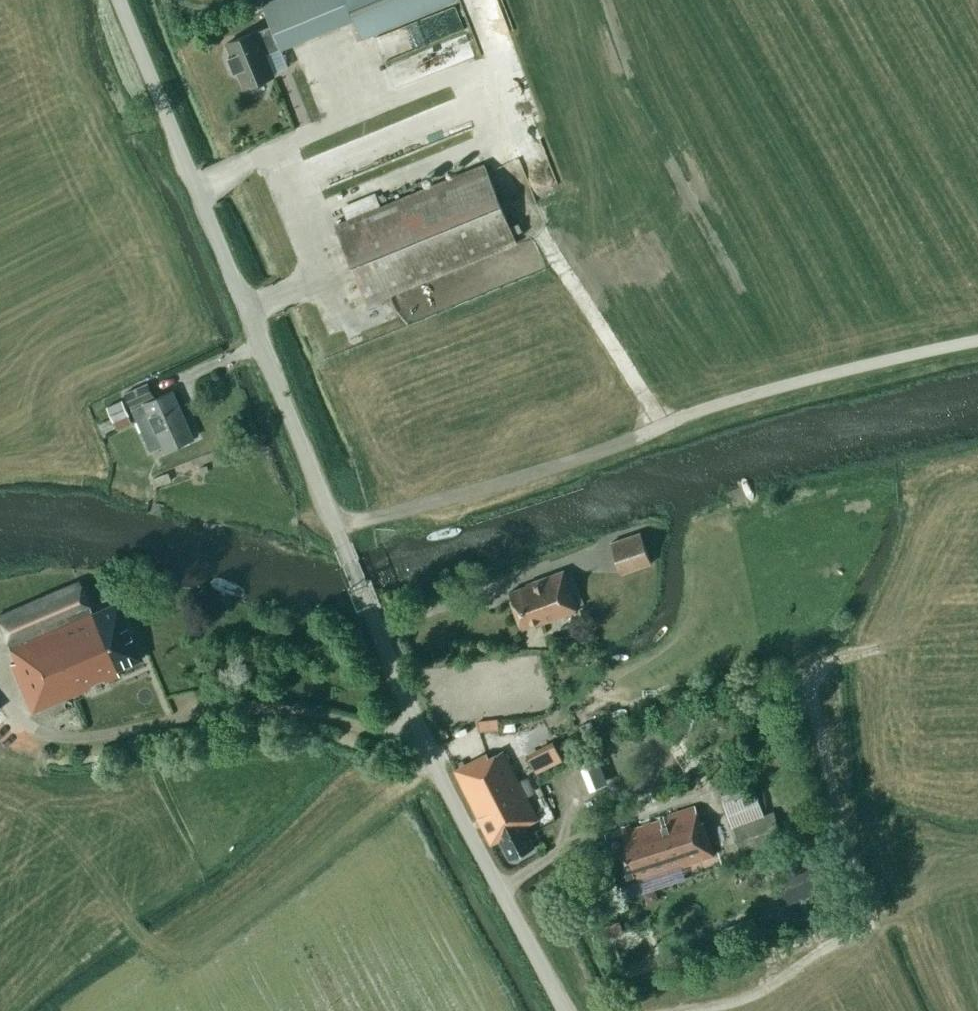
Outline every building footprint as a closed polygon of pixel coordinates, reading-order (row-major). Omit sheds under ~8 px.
[(275,75),(266,55),(280,48),(280,49),(355,18),(363,37),(453,0),(272,0),(262,4),(271,26),(257,32),(256,31),(227,43),(232,55),(228,56),(235,72),(238,71),(245,87),(275,75)] [(368,304),(497,251),(516,243),(484,164),(336,225),(368,304)] [(125,392),(132,409),(150,450),(163,445),(165,451),(194,438),(173,391),(155,399),(150,388),(148,382),(125,392)] [(122,400),(107,407),(114,422),(129,415),(122,400)] [(168,473),(154,479),(157,487),(171,481),(168,473)] [(651,563),(641,533),(610,543),(621,573),(651,563)] [(525,586),(506,593),(520,632),(539,625),(540,626),(580,611),(578,606),(583,604),(572,571),(566,574),(564,569),(524,584),(525,586)] [(0,621),(0,628),(15,662),(10,664),(31,713),(118,676),(116,670),(141,659),(117,602),(91,613),(80,587),(0,621)] [(591,721),(580,726),(584,735),(595,730),(591,721)] [(555,734),(526,747),(536,769),(565,755),(555,734)] [(54,747),(53,753),(64,756),(65,751),(54,747)] [(489,758),(487,755),(487,754),(454,770),(491,844),(500,840),(510,859),(534,847),(524,826),(537,820),(518,783),(525,779),(517,762),(510,765),(503,751),(489,758)] [(692,772),(687,773),(691,783),(700,780),(698,775),(692,772)] [(688,782),(669,788),(671,796),(691,789),(688,782)] [(774,811),(764,815),(755,790),(748,793),(746,786),(725,794),(727,800),(723,801),(744,855),(758,850),(761,855),(785,846),(774,811)] [(701,823),(696,806),(666,816),(666,818),(630,829),(629,826),(605,834),(622,886),(715,856),(704,822),(701,823)] [(785,890),(775,895),(780,907),(834,888),(820,853),(820,852),(777,869),(777,871),(785,890)]
